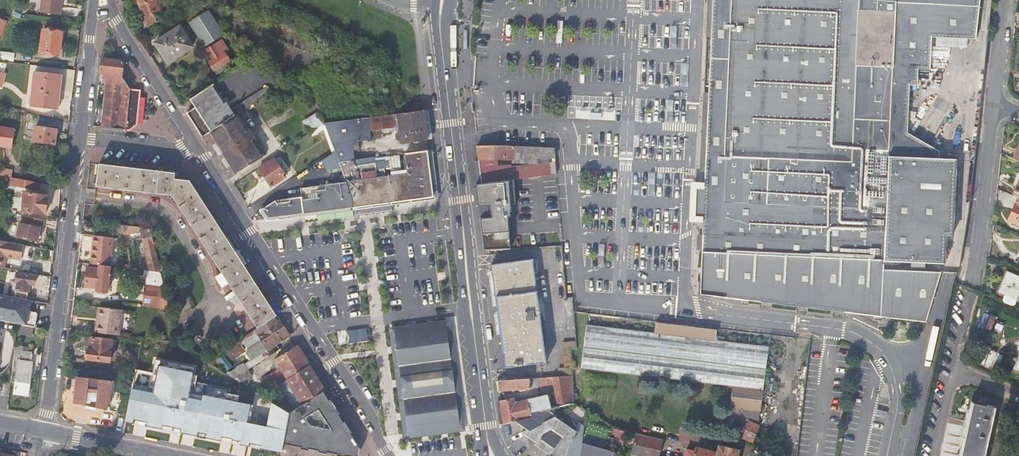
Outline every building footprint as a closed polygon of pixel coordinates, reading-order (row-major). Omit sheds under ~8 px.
[(41,0),(40,13),(59,15),(61,0),(40,0),(41,0)] [(145,28),(165,21),(159,0),(136,0),(145,28)] [(711,41),(707,40),(705,96),(709,96),(706,172),(704,204),(702,251),(700,295),(926,322),(941,272),(884,270),(884,261),(943,263),(946,236),(953,237),(956,160),(939,159),(924,159),(921,153),(899,151),(900,143),(902,118),(903,111),(907,80),(908,63),(916,64),(928,65),(932,34),(939,34),(968,38),(976,39),(980,0),(713,0),(711,41)] [(221,37),(199,4),(182,15),(188,24),(204,48),(221,37)] [(180,26),(154,43),(168,63),(193,46),(180,26)] [(60,54),(62,33),(43,31),(40,52),(60,54)] [(967,45),(968,38),(939,34),(938,42),(967,45)] [(244,55),(247,50),(238,43),(234,40),(230,46),(244,55)] [(228,50),(221,41),(206,51),(211,60),(209,62),(217,74),(227,67),(227,66),(231,63),(224,53),(228,50)] [(0,52),(0,60),(14,62),(15,53),(0,52)] [(106,82),(100,127),(130,130),(137,124),(140,91),(130,90),(122,77),(123,61),(102,58),(101,67),(100,74),(104,74),(103,82),(106,82)] [(914,81),(916,64),(908,63),(907,80),(914,81)] [(62,75),(33,71),(29,107),(59,110),(62,75)] [(195,107),(187,112),(192,119),(203,137),(211,132),(237,114),(272,91),(268,85),(231,109),(226,102),(225,103),(213,84),(190,99),(195,107)] [(697,154),(696,168),(700,170),(706,172),(709,96),(705,96),(703,154),(697,154)] [(401,143),(428,139),(426,124),(424,110),(395,114),(324,123),(334,151),(339,162),(354,160),(352,147),(349,147),(348,141),(371,139),(370,131),(381,129),(395,128),(400,127),(400,133),(396,134),(396,138),(401,138),(401,143)] [(302,122),(307,128),(309,132),(324,123),(317,112),(302,122)] [(211,132),(238,173),(264,156),(237,114),(211,132)] [(14,129),(0,127),(0,147),(12,149),(14,129)] [(57,130),(35,127),(33,141),(56,144),(57,130)] [(382,137),(381,129),(370,131),(371,139),(382,137)] [(537,163),(536,177),(557,174),(556,148),(478,146),(483,184),(515,180),(519,179),(518,168),(499,170),(498,161),(512,160),(513,163),(537,163)] [(357,180),(346,182),(353,207),(435,197),(429,150),(405,153),(408,174),(357,180)] [(327,170),(340,167),(339,162),(334,151),(321,160),(327,170)] [(286,177),(273,158),(258,167),(271,187),(286,177)] [(357,180),(354,160),(339,162),(340,167),(346,182),(357,180)] [(237,296),(257,328),(276,315),(269,305),(263,296),(255,283),(247,270),(237,255),(224,234),(209,212),(189,181),(174,179),(175,174),(99,165),(96,187),(172,197),(221,273),(216,277),(222,286),(228,282),(237,296)] [(16,178),(12,178),(11,186),(38,191),(40,183),(29,181),(16,178)] [(511,213),(511,205),(516,204),(515,180),(483,184),(476,185),(478,207),(484,207),(483,219),(481,219),(480,219),(484,251),(490,251),(501,250),(510,249),(508,218),(510,218),(510,213),(511,213)] [(261,209),(267,218),(353,207),(346,182),(301,188),(302,197),(275,200),(261,209)] [(48,196),(24,193),(22,212),(46,214),(48,196)] [(1009,221),(1018,225),(1018,198),(1009,221)] [(44,227),(45,220),(24,215),(22,224),(19,223),(17,237),(38,242),(40,227),(44,227)] [(147,259),(157,257),(151,228),(144,230),(143,227),(117,224),(118,232),(124,231),(124,233),(141,230),(147,259)] [(92,264),(99,265),(110,266),(113,237),(93,235),(92,245),(94,245),(92,264)] [(1,267),(4,253),(6,254),(6,257),(21,260),(24,246),(9,243),(0,241),(0,267),(1,267)] [(142,270),(160,272),(157,257),(147,259),(143,260),(142,270)] [(506,367),(546,362),(533,260),(492,265),(494,282),(496,297),(497,297),(506,367)] [(107,292),(110,266),(99,265),(98,269),(87,267),(85,287),(96,288),(96,291),(107,292)] [(128,282),(145,284),(163,286),(160,272),(142,270),(129,269),(128,282)] [(16,286),(14,296),(27,299),(31,283),(35,284),(37,275),(35,274),(19,271),(17,281),(16,286)] [(1018,295),(1018,277),(1010,273),(1001,293),(1005,295),(1004,298),(1004,301),(1013,305),(1016,303),(1017,299),(1018,295)] [(145,284),(143,306),(168,308),(163,286),(145,284)] [(18,323),(27,325),(35,327),(36,327),(38,313),(29,311),(31,300),(27,299),(14,296),(0,294),(0,320),(18,323)] [(97,323),(96,332),(120,335),(123,310),(102,308),(100,323),(97,323)] [(251,360),(290,336),(283,326),(276,315),(257,328),(225,348),(232,359),(245,351),(241,344),(258,334),(261,340),(248,348),(246,352),(251,360)] [(739,416),(741,416),(752,418),(759,421),(760,411),(761,411),(769,347),(587,325),(582,368),(733,387),(731,408),(740,409),(739,416)] [(459,426),(446,326),(395,333),(408,432),(459,426)] [(369,341),(368,327),(346,330),(348,343),(369,341)] [(112,340),(89,337),(86,360),(109,362),(112,340)] [(273,376),(278,385),(308,365),(305,360),(296,346),(275,360),(282,370),(273,376)] [(32,352),(15,350),(12,370),(17,370),(14,394),(29,395),(31,371),(34,371),(35,366),(32,366),(33,361),(31,360),(32,352)] [(244,363),(227,374),(233,378),(247,369),(244,363)] [(287,398),(294,410),(323,391),(325,390),(314,374),(308,365),(278,385),(276,386),(285,400),(287,398)] [(283,444),(285,431),(289,413),(270,402),(266,425),(249,422),(252,404),(191,392),(194,372),(159,366),(154,393),(132,389),(126,424),(134,425),(132,435),(146,438),(147,430),(170,435),(169,442),(193,446),(194,439),(220,444),(219,452),(239,455),(250,455),(252,449),(281,454),(283,444)] [(253,378),(247,369),(233,378),(244,385),(253,378)] [(113,381),(77,376),(74,403),(107,409),(113,381)] [(554,384),(559,407),(575,404),(575,398),(573,376),(499,381),(500,391),(529,389),(530,388),(539,387),(539,385),(554,384)] [(323,391),(294,410),(289,413),(285,431),(283,444),(299,447),(299,449),(308,451),(308,449),(319,451),(318,453),(326,455),(327,452),(337,455),(336,455),(344,455),(356,455),(358,445),(350,434),(352,432),(345,421),(343,422),(340,417),(337,412),(338,411),(332,401),(330,399),(329,400),(323,391)] [(514,398),(502,401),(502,403),(503,410),(504,424),(510,423),(517,421),(533,417),(532,413),(552,409),(548,395),(515,403),(514,398)] [(993,408),(974,404),(963,455),(983,455),(993,408)] [(583,440),(585,426),(580,423),(577,426),(553,409),(552,409),(532,413),(533,417),(534,429),(523,432),(537,442),(535,445),(550,455),(552,453),(557,455),(581,455),(583,440)] [(525,427),(523,432),(534,429),(533,417),(517,421),(525,427)] [(758,425),(759,421),(752,418),(743,438),(753,442),(759,426),(758,425)] [(614,443),(624,445),(626,430),(615,427),(614,427),(613,432),(616,433),(614,443)] [(639,455),(659,455),(662,440),(637,434),(637,433),(631,431),(628,444),(635,445),(633,455),(639,455)] [(583,440),(581,455),(613,455),(614,452),(604,450),(604,446),(583,440)] [(739,451),(719,446),(718,452),(697,448),(696,451),(688,450),(686,455),(738,455),(739,451)]
